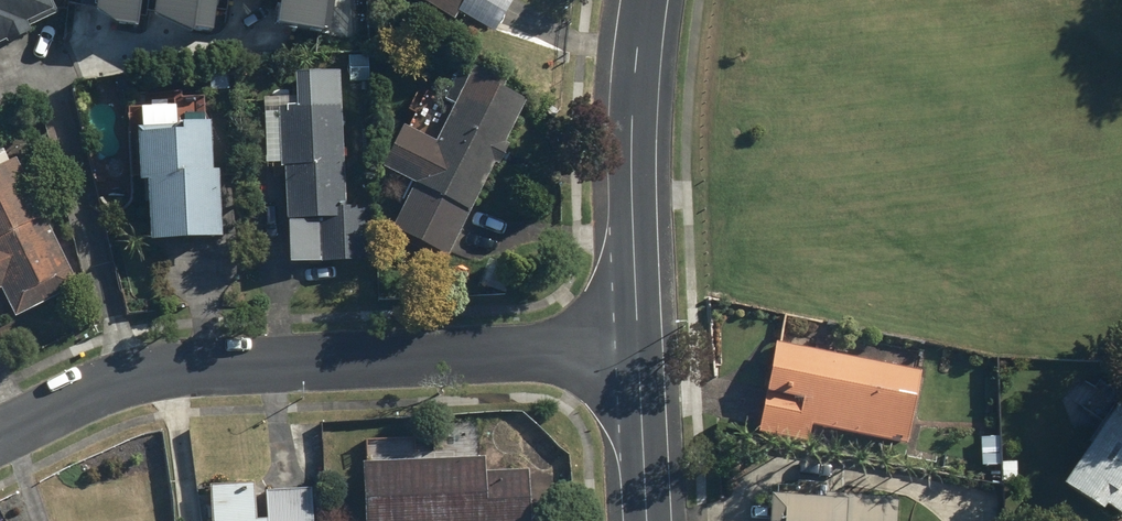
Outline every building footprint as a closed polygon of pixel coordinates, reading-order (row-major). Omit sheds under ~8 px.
[(22,36),(18,28),(44,15),(36,0),(0,0),(0,47),(22,36)] [(86,15),(145,19),(146,0),(87,0),(86,15)] [(154,26),(214,29),(216,0),(155,0),(154,26)] [(267,19),(328,20),(328,0),(268,0),(267,19)] [(448,24),(451,20),(489,41),(512,0),(405,0),(448,24)] [(313,271),(365,270),(363,208),(342,208),(339,57),(269,59),(273,226),(312,225),(313,271)] [(442,259),(516,109),(448,75),(437,97),(453,105),(430,152),(396,135),(376,175),(407,190),(386,231),(442,259)] [(135,131),(122,132),(126,193),(137,192),(141,251),(217,246),(213,176),(203,176),(200,125),(164,127),(163,109),(134,111),(135,131)] [(27,158),(0,171),(0,290),(10,285),(25,317),(88,287),(27,158)] [(918,372),(769,346),(753,437),(802,446),(805,431),(905,449),(918,372)] [(1052,491),(1096,520),(1121,520),(1121,519),(1121,393),(1099,377),(1076,410),(1098,425),(1052,491)] [(523,471),(474,473),(474,463),(346,469),(349,520),(526,520),(523,471)] [(207,495),(208,520),(308,520),(307,489),(251,491),(251,493),(207,495)] [(761,502),(760,520),(891,520),(892,501),(819,498),(819,504),(761,502)]
